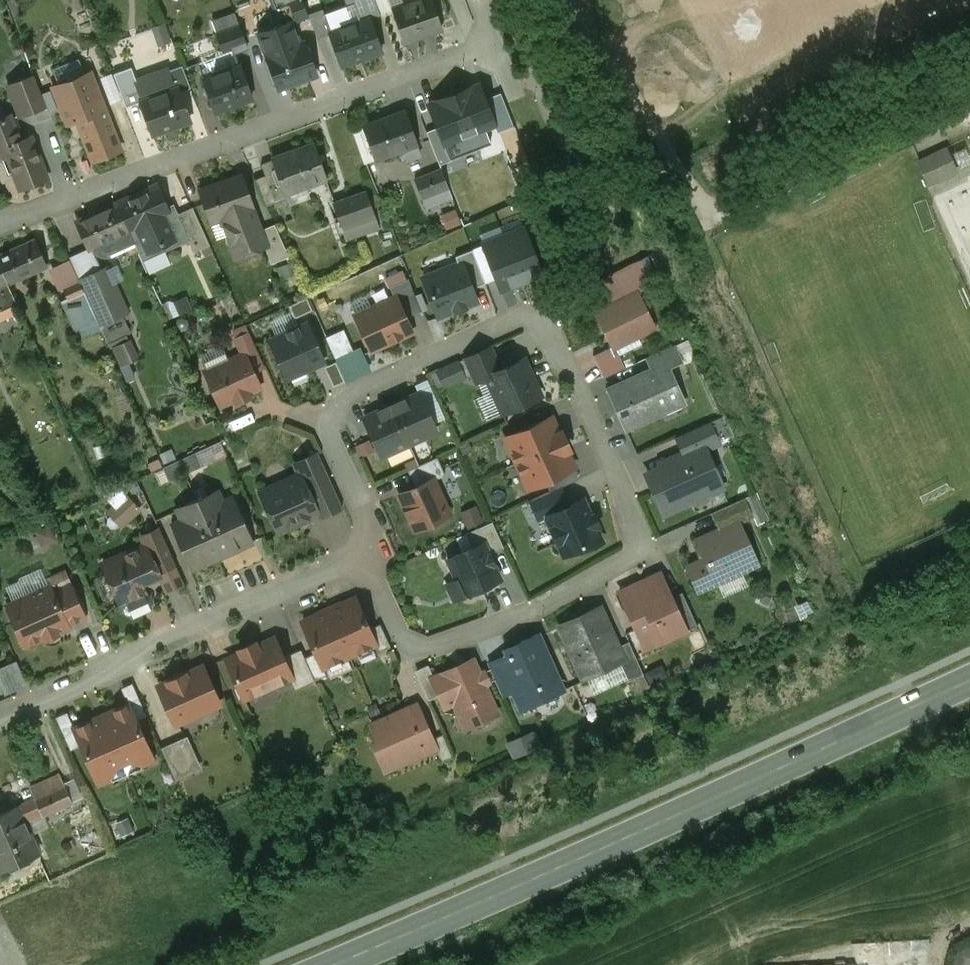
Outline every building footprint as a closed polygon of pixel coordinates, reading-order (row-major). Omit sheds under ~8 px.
[(281,26),(307,15),(301,0),(271,0),(281,26)] [(392,9),(403,42),(441,29),(431,0),(417,0),(392,9)] [(369,19),(328,33),(340,65),(381,50),(369,19)] [(163,23),(152,28),(158,45),(170,41),(163,23)] [(238,26),(216,34),(222,51),(231,47),(233,52),(247,47),(238,26)] [(266,55),(266,56),(298,44),(292,28),(278,33),(276,26),(258,32),(266,55)] [(298,44),(266,56),(278,88),(315,74),(304,42),(298,44)] [(85,65),(64,73),(70,89),(102,76),(95,57),(83,62),(85,65)] [(181,65),(167,70),(174,89),(178,88),(179,92),(190,88),(181,65)] [(240,65),(202,79),(214,111),(251,97),(240,65)] [(142,101),(140,101),(152,133),(189,120),(179,92),(178,88),(174,89),(167,70),(166,69),(135,80),(142,101)] [(33,74),(7,84),(20,116),(46,106),(33,74)] [(470,87),(429,102),(441,133),(482,118),(470,87)] [(119,148),(104,108),(77,119),(92,159),(119,148)] [(405,111),(363,126),(374,159),(402,149),(415,144),(417,144),(405,111)] [(0,119),(0,151),(4,149),(18,189),(47,178),(31,136),(20,141),(9,115),(0,119)] [(953,150),(960,167),(969,162),(969,142),(953,150)] [(313,144),(272,159),(280,182),(284,193),(325,178),(313,144)] [(415,144),(402,149),(406,160),(419,155),(415,144)] [(929,153),(916,159),(928,185),(956,172),(947,152),(931,159),(929,153)] [(280,182),(272,159),(260,164),(268,186),(280,182)] [(448,187),(462,182),(463,181),(456,163),(440,169),(448,187)] [(440,169),(414,179),(422,198),(448,187),(440,169)] [(241,175),(199,190),(211,222),(220,218),(234,256),(253,249),(251,245),(262,241),(260,229),(251,207),(252,207),(241,175)] [(448,187),(452,198),(456,209),(470,203),(462,182),(448,187)] [(155,185),(117,202),(130,231),(129,231),(142,261),(188,240),(185,234),(186,233),(177,214),(174,207),(167,210),(155,185)] [(452,198),(448,187),(422,198),(425,208),(452,198)] [(365,192),(333,204),(341,226),(351,222),(373,215),(373,214),(365,192)] [(117,202),(76,221),(89,249),(129,231),(130,231),(117,202)] [(185,234),(188,240),(193,252),(209,245),(192,207),(177,214),(186,233),(185,234)] [(373,215),(351,222),(356,235),(377,227),(373,215)] [(274,224),(260,229),(262,241),(270,263),(289,256),(274,224)] [(0,255),(0,267),(7,283),(46,266),(35,239),(0,255)] [(459,264),(462,263),(472,289),(486,283),(473,250),(456,257),(459,264)] [(636,261),(597,281),(609,306),(637,293),(635,288),(647,282),(636,261)] [(459,264),(424,278),(439,317),(455,310),(455,312),(467,307),(466,306),(477,302),(472,289),(462,263),(459,264)] [(17,303),(7,283),(0,267),(0,311),(17,303)] [(102,270),(78,280),(79,281),(85,293),(99,324),(127,311),(117,289),(112,291),(102,270)] [(420,312),(407,279),(390,287),(395,298),(396,297),(406,318),(420,312)] [(68,300),(85,293),(79,281),(62,288),(68,300)] [(609,306),(596,313),(613,346),(615,345),(636,334),(637,336),(655,327),(638,292),(637,293),(609,306)] [(307,297),(289,305),(295,318),(313,310),(307,297)] [(395,298),(356,316),(372,350),(412,332),(406,318),(396,297),(395,298)] [(307,324),(271,340),(288,378),(324,362),(307,324)] [(234,339),(238,348),(241,349),(253,344),(245,325),(233,331),(236,338),(234,339)] [(636,334),(615,345),(619,354),(641,343),(637,336),(636,334)] [(238,348),(241,354),(243,353),(251,371),(263,366),(253,344),(241,349),(238,348)] [(675,344),(646,357),(651,369),(666,362),(667,365),(682,359),(675,344)] [(339,355),(349,379),(374,369),(365,345),(339,355)] [(615,345),(613,346),(593,356),(604,377),(625,367),(619,354),(615,345)] [(490,346),(464,358),(475,381),(486,377),(485,375),(500,369),(490,346)] [(210,368),(205,370),(221,405),(235,399),(236,401),(249,396),(247,393),(259,388),(251,371),(243,353),(241,354),(224,362),(221,361),(212,365),(210,368)] [(500,369),(485,375),(486,377),(502,412),(540,395),(523,358),(500,369)] [(327,365),(338,383),(347,378),(337,359),(327,365)] [(457,361),(437,370),(444,386),(464,376),(457,361)] [(643,379),(610,394),(625,428),(661,412),(659,407),(682,397),(667,365),(666,362),(651,369),(640,374),(643,379)] [(418,393),(391,405),(408,443),(435,431),(418,393)] [(391,405),(364,417),(381,455),(408,443),(391,405)] [(551,416),(505,437),(516,462),(565,440),(562,435),(558,433),(551,416)] [(710,421),(676,436),(683,452),(702,444),(705,449),(720,442),(710,421)] [(565,440),(516,462),(527,487),(545,480),(554,475),(573,467),(566,450),(567,446),(565,440)] [(683,452),(675,456),(677,460),(646,474),(664,513),(706,494),(709,487),(720,483),(705,449),(702,444),(683,452)] [(314,480),(304,486),(317,514),(319,517),(342,506),(318,450),(304,457),(314,480)] [(164,481),(204,466),(198,451),(158,467),(164,481)] [(436,456),(407,470),(415,487),(433,478),(433,479),(444,474),(436,456)] [(299,475),(262,492),(268,505),(264,513),(272,516),(278,531),(317,514),(304,486),(299,475)] [(554,475),(545,480),(550,491),(560,486),(554,475)] [(415,487),(398,494),(414,529),(448,513),(433,479),(433,478),(415,487)] [(550,491),(528,500),(537,521),(546,517),(546,516),(570,505),(561,486),(550,491)] [(233,497),(212,506),(206,493),(196,498),(222,556),(239,548),(238,547),(253,541),(233,497)] [(137,509),(126,497),(114,508),(125,520),(137,509)] [(744,497),(713,511),(721,529),(737,521),(738,522),(752,516),(744,497)] [(222,556),(196,498),(186,503),(191,516),(171,525),(191,569),(205,562),(205,564),(222,556)] [(570,505),(546,516),(546,517),(563,554),(580,546),(581,549),(601,540),(595,526),(598,525),(593,514),(590,516),(583,499),(570,505)] [(472,526),(486,518),(478,503),(464,511),(472,526)] [(492,521),(465,533),(472,548),(484,542),(489,553),(503,547),(492,521)] [(706,558),(688,567),(698,589),(756,563),(738,522),(737,521),(721,529),(697,539),(706,558)] [(164,539),(146,547),(157,571),(175,563),(164,539)] [(472,548),(447,559),(455,577),(461,579),(467,593),(480,587),(482,592),(498,584),(490,566),(494,564),(489,553),(484,542),(472,548)] [(145,545),(106,562),(124,601),(124,600),(126,603),(123,607),(123,611),(126,615),(131,614),(132,618),(151,609),(150,606),(153,602),(153,598),(149,595),(145,595),(143,592),(144,591),(140,582),(158,574),(157,571),(146,547),(145,545)] [(652,576),(619,591),(642,641),(656,634),(659,641),(685,630),(670,597),(663,600),(652,576)] [(70,583),(52,591),(50,585),(13,602),(19,617),(13,619),(24,645),(43,636),(44,639),(58,633),(57,630),(68,626),(67,624),(85,616),(70,583)] [(696,624),(681,591),(670,597),(685,630),(696,624)] [(354,598),(352,599),(352,600),(342,605),(342,604),(328,610),(349,655),(374,644),(368,629),(354,598)] [(599,607),(559,625),(582,678),(623,659),(599,607)] [(328,610),(315,616),(315,617),(305,622),(305,620),(302,621),(316,652),(323,667),(349,655),(328,610)] [(390,646),(380,623),(368,629),(378,651),(390,646)] [(537,635),(504,649),(507,655),(488,664),(502,694),(514,689),(522,707),(561,689),(537,635)] [(273,638),(256,645),(254,643),(239,649),(240,652),(226,658),(244,698),(290,677),(291,677),(282,657),(273,638)] [(300,649),(282,657),(291,677),(290,677),(295,689),(315,680),(304,657),(300,649)] [(316,652),(304,657),(315,680),(326,675),(323,667),(316,652)] [(0,667),(0,675),(8,693),(30,683),(20,658),(0,667)] [(472,659),(431,678),(434,685),(438,695),(444,706),(454,701),(458,711),(466,714),(471,725),(496,714),(472,659)] [(637,661),(622,667),(628,680),(643,674),(637,661)] [(199,667),(161,685),(178,724),(180,723),(179,721),(198,712),(199,714),(217,706),(199,667)] [(434,685),(423,690),(428,700),(438,695),(434,685)] [(153,758),(128,704),(101,716),(125,770),(153,758)] [(375,704),(368,707),(371,715),(378,711),(375,704)] [(418,711),(402,718),(400,712),(372,725),(382,748),(377,751),(385,769),(419,754),(416,748),(432,741),(431,739),(418,711)] [(125,770),(101,716),(74,728),(98,782),(125,770)] [(514,755),(544,744),(538,728),(508,739),(514,755)] [(443,733),(431,739),(432,741),(441,762),(453,756),(443,733)] [(184,736),(161,747),(175,779),(198,769),(184,736)] [(59,774),(30,788),(35,798),(64,785),(59,774)] [(64,785),(35,798),(42,815),(71,802),(64,785)] [(0,813),(0,871),(38,853),(25,823),(42,815),(35,798),(0,813)]
